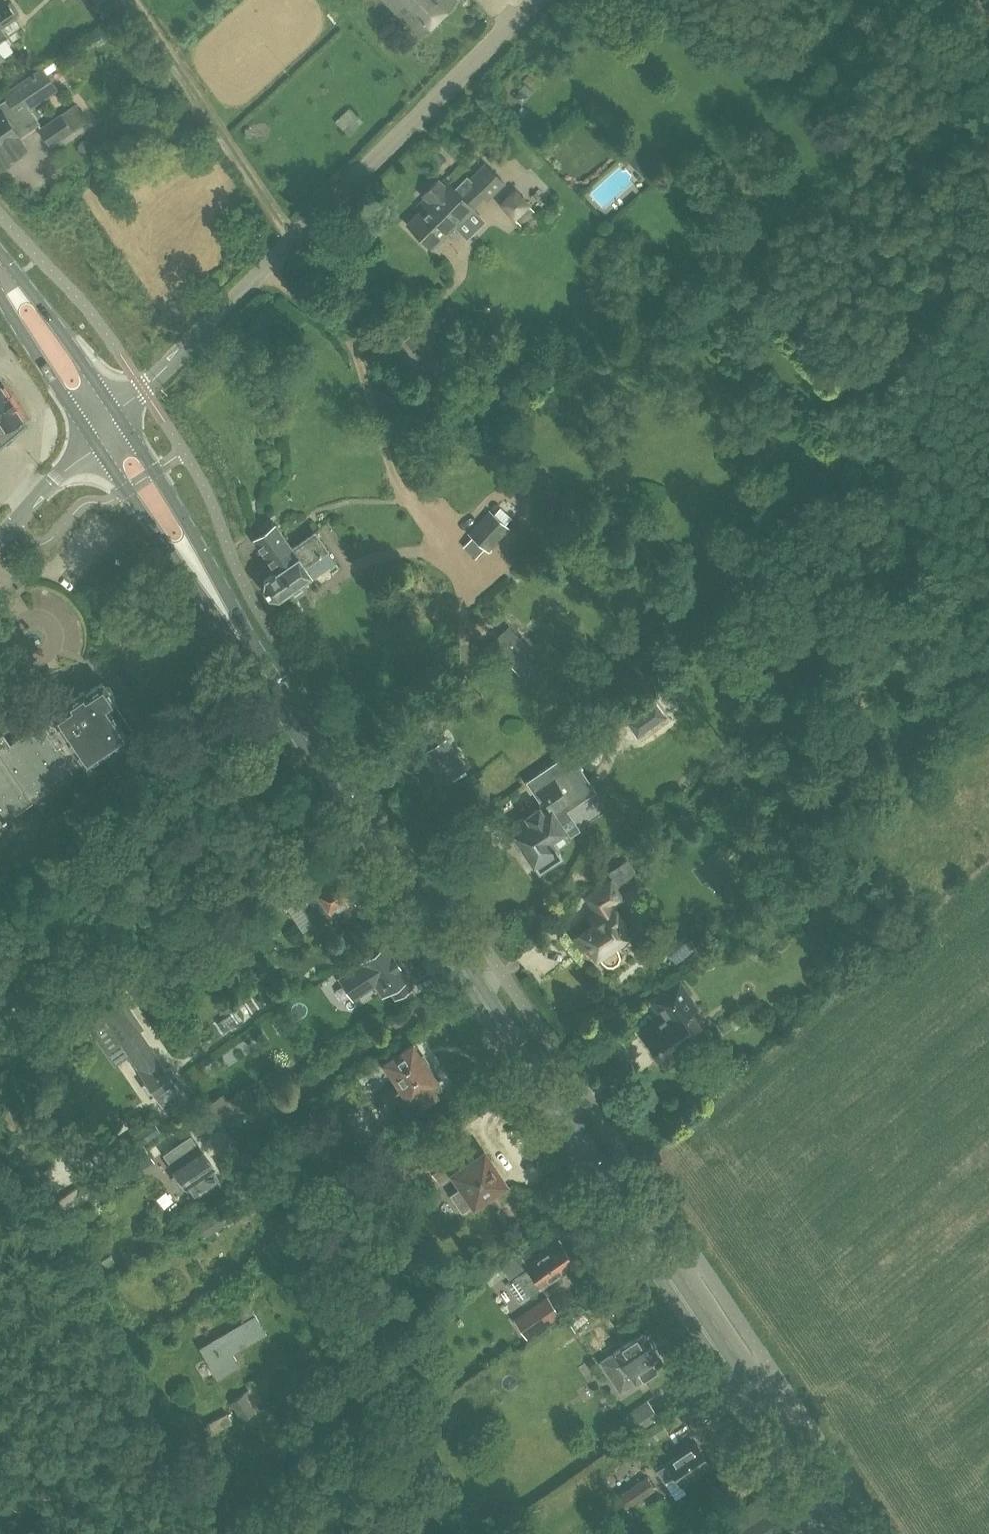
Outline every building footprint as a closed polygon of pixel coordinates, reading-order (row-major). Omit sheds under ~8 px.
[(419,36),(455,0),(383,0),(419,36)] [(8,36),(2,27),(15,18),(6,5),(0,9),(0,41),(8,36)] [(15,157),(14,155),(26,147),(20,137),(41,123),(30,106),(56,88),(43,69),(5,95),(7,98),(0,103),(0,167),(15,157)] [(525,84),(518,90),(519,91),(514,97),(522,104),(533,92),(525,84)] [(38,128),(49,145),(87,121),(76,103),(38,128)] [(522,121),(530,111),(522,106),(515,116),(522,121)] [(335,121),(348,134),(362,120),(349,107),(335,121)] [(407,224),(431,249),(446,235),(450,238),(459,229),(455,224),(485,195),(489,199),(505,184),(484,161),(468,177),(466,176),(453,188),(447,182),(444,185),(438,179),(423,194),(425,197),(417,205),(421,209),(407,224)] [(515,218),(523,226),(538,211),(515,188),(499,202),(515,219),(515,218)] [(404,340),(431,367),(454,345),(426,317),(404,340)] [(24,426),(20,419),(21,418),(0,386),(0,446),(24,426)] [(468,534),(488,552),(509,528),(488,511),(468,534)] [(291,597),(294,598),(305,591),(305,588),(301,581),(310,575),(311,576),(334,561),(315,532),(292,548),(276,524),(253,540),(275,572),(265,579),(263,588),(268,596),(278,597),(287,591),(291,597)] [(99,593),(111,584),(102,574),(91,583),(99,593)] [(511,666),(520,675),(532,664),(524,655),(529,649),(509,627),(485,651),(505,672),(511,666)] [(36,799),(34,796),(80,766),(83,770),(129,740),(129,738),(139,732),(121,705),(122,704),(103,676),(86,687),(84,685),(56,704),(58,707),(43,717),(45,721),(11,744),(2,731),(0,733),(0,823),(36,799)] [(422,754),(440,786),(467,770),(448,739),(422,754)] [(519,841),(539,872),(562,857),(555,846),(569,837),(553,812),(570,801),(556,780),(537,793),(545,804),(508,828),(508,832),(513,841),(519,841)] [(314,834),(323,848),(333,841),(324,827),(314,834)] [(840,863),(841,855),(829,854),(828,862),(840,863)] [(607,871),(616,886),(636,873),(627,859),(607,871)] [(335,873),(310,889),(311,890),(296,900),(297,901),(287,907),(303,932),(313,925),(340,908),(346,917),(358,908),(335,873)] [(600,955),(604,962),(605,963),(606,964),(608,964),(610,965),(611,964),(612,964),(614,963),(615,962),(616,962),(617,961),(617,959),(618,958),(618,956),(618,954),(617,953),(617,952),(614,948),(629,939),(624,931),(628,928),(612,903),(620,898),(611,884),(589,897),(598,911),(591,916),(596,923),(576,935),(584,948),(588,945),(596,958),(600,955)] [(244,910),(251,920),(266,910),(259,900),(244,910)] [(389,990),(395,998),(412,987),(385,946),(338,976),(353,999),(375,984),(382,994),(389,990)] [(710,967),(714,963),(715,957),(711,953),(705,952),(700,956),(700,962),(704,967),(710,967)] [(641,1033),(662,1064),(679,1053),(683,1060),(704,1046),(683,1015),(695,1008),(678,984),(653,1001),(664,1018),(641,1033)] [(107,1025),(165,1109),(185,1095),(174,1080),(177,1077),(169,1066),(166,1068),(138,1028),(142,1026),(130,1009),(107,1025)] [(378,1108),(387,1121),(411,1104),(408,1100),(417,1094),(423,1103),(437,1094),(432,1085),(438,1081),(413,1043),(384,1063),(396,1082),(377,1094),(378,1096),(374,1098),(380,1107),(378,1108)] [(206,1104),(221,1125),(236,1115),(221,1094),(206,1104)] [(458,1169),(425,1119),(407,1132),(439,1183),(453,1174),(461,1187),(450,1194),(462,1213),(506,1183),(484,1151),(458,1169)] [(146,1125),(152,1135),(159,1130),(153,1120),(146,1125)] [(188,1185),(194,1193),(216,1178),(211,1169),(214,1167),(199,1146),(198,1147),(190,1136),(165,1154),(172,1164),(171,1164),(186,1186),(188,1185)] [(107,1168),(117,1186),(154,1162),(144,1145),(107,1168)] [(197,1223),(206,1237),(227,1223),(218,1209),(197,1223)] [(507,1283),(519,1300),(538,1287),(539,1288),(577,1262),(562,1241),(528,1265),(519,1252),(484,1277),(491,1286),(506,1275),(510,1281),(507,1283)] [(578,1310),(594,1298),(588,1290),(572,1301),(578,1310)] [(515,1319),(527,1338),(562,1314),(549,1295),(515,1319)] [(235,1306),(242,1320),(254,1313),(247,1299),(235,1306)] [(202,1347),(218,1375),(237,1364),(230,1352),(264,1333),(255,1318),(202,1347)] [(600,1361),(620,1392),(635,1382),(665,1364),(644,1332),(610,1354),(600,1361)] [(229,1401),(241,1421),(266,1405),(254,1386),(229,1401)] [(607,1433),(614,1445),(659,1417),(650,1403),(628,1418),(629,1419),(607,1433)] [(206,1423),(210,1434),(232,1423),(227,1413),(206,1423)] [(621,1443),(628,1456),(667,1434),(660,1422),(621,1443)] [(657,1470),(675,1498),(686,1491),(681,1484),(709,1465),(694,1444),(667,1462),(667,1463),(657,1470)] [(620,1494),(628,1507),(655,1489),(646,1476),(620,1494)]
